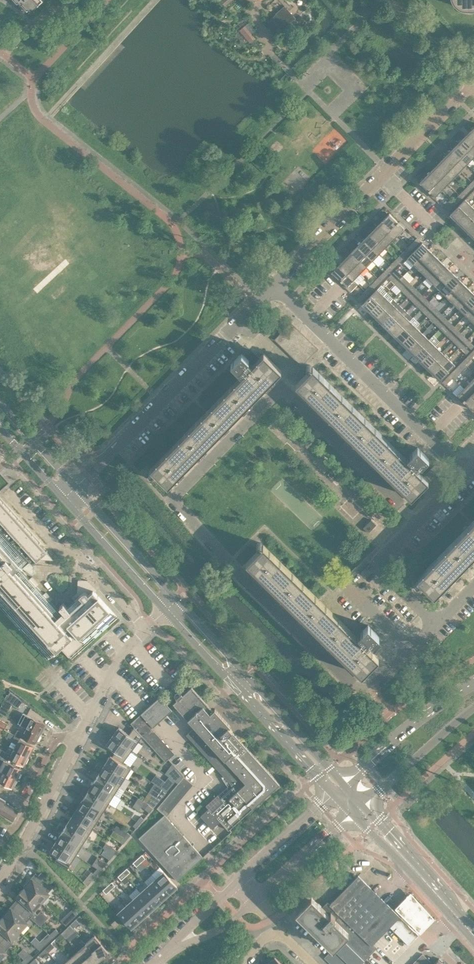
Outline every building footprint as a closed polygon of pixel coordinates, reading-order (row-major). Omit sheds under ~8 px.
[(20,4),(25,9),(27,7),(30,11),(43,0),(42,0),(24,0),(20,4)] [(276,14),(270,19),(281,31),(286,26),(295,18),(284,5),(275,13),(276,14)] [(286,26),(281,31),(270,19),(265,23),(278,38),(289,29),(286,26)] [(244,25),(239,30),(249,42),(254,37),(244,25)] [(470,130),(464,136),(473,146),(473,134),(470,130)] [(473,158),(473,157),(473,146),(464,136),(458,143),(473,158)] [(467,164),(473,158),(458,143),(451,149),(467,164)] [(467,164),(451,149),(445,156),(460,171),(467,164)] [(454,177),(460,171),(445,156),(439,162),(454,177)] [(433,169),(448,183),(454,177),(439,162),(433,169)] [(441,190),(448,183),(433,169),(426,175),(441,190)] [(435,197),(441,190),(426,175),(420,182),(428,190),(429,191),(428,192),(432,196),(433,198),(434,196),(435,197)] [(473,185),(473,184),(472,182),(465,188),(468,191),(473,185)] [(459,195),(462,197),(468,191),(465,188),(459,195)] [(456,204),(462,197),(459,195),(453,201),(456,204)] [(448,212),(456,204),(453,201),(451,199),(443,207),(448,212)] [(450,214),(457,221),(472,205),(465,199),(450,214)] [(472,205),(457,221),(463,227),(473,216),(473,208),(472,205)] [(382,220),(398,235),(404,228),(404,227),(405,226),(404,225),(403,225),(400,221),(399,222),(398,221),(397,221),(389,213),(382,220)] [(463,227),(470,233),(473,229),(473,216),(463,227)] [(391,241),(398,235),(382,220),(376,226),(391,241)] [(88,245),(92,248),(107,228),(102,224),(88,245)] [(391,241),(376,226),(370,233),(385,247),(391,241)] [(370,233),(363,239),(379,254),(385,247),(370,233)] [(417,238),(409,246),(412,249),(420,240),(417,238)] [(379,254),(363,239),(357,245),(372,260),(379,254)] [(407,258),(414,264),(429,249),(422,243),(407,258)] [(357,245),(351,252),(366,267),(372,260),(357,245)] [(409,246),(403,252),(405,255),(412,249),(409,246)] [(414,264),(420,271),(435,256),(429,249),(414,264)] [(366,267),(351,252),(345,258),(360,273),(366,267)] [(405,255),(403,252),(396,259),(399,261),(405,255)] [(441,262),(435,256),(420,271),(427,277),(441,262)] [(345,258),(338,265),(353,280),(360,273),(345,258)] [(396,259),(390,265),(393,268),(399,261),(396,259)] [(448,268),(441,262),(427,277),(433,283),(448,268)] [(358,284),(353,280),(338,265),(337,266),(337,265),(335,267),(335,268),(332,271),(340,280),(341,281),(340,282),(350,292),(358,284)] [(393,268),(390,265),(384,271),(387,274),(393,268)] [(439,290),(454,274),(448,268),(433,283),(439,290)] [(400,279),(403,276),(396,269),(393,272),(400,279)] [(384,271),(377,278),(380,281),(387,274),(384,271)] [(395,284),(398,281),(391,274),(388,277),(395,284)] [(461,281),(454,274),(439,290),(446,296),(461,281)] [(409,282),(403,276),(400,279),(406,285),(409,282)] [(380,281),(377,278),(371,284),(374,287),(380,281)] [(404,287),(398,281),(395,284),(401,290),(404,287)] [(452,302),(467,287),(461,281),(446,296),(452,302)] [(413,291),(415,288),(409,282),(406,285),(413,291)] [(371,284),(365,291),(368,293),(374,287),(371,284)] [(362,304),(369,310),(386,292),(380,286),(362,304)] [(408,296),(410,293),(404,287),(401,290),(408,296)] [(473,293),(467,287),(452,302),(459,308),(473,293)] [(422,295),(415,288),(413,291),(419,298),(422,295)] [(357,299),(360,302),(368,293),(365,291),(357,299)] [(393,298),(386,292),(369,310),(375,317),(393,298)] [(417,300),(410,293),(408,296),(414,303),(417,300)] [(473,306),(473,294),(473,293),(459,308),(465,315),(473,306)] [(425,304),(428,301),(422,295),(419,298),(425,304)] [(399,305),(393,298),(375,317),(382,323),(399,305)] [(414,303),(420,309),(423,306),(417,300),(414,303)] [(435,307),(428,301),(425,304),(432,310),(435,307)] [(382,323),(388,329),(406,311),(399,305),(382,323)] [(430,312),(423,306),(420,309),(427,315),(430,312)] [(465,315),(472,321),(473,319),(473,306),(465,315)] [(438,316),(441,314),(435,307),(432,310),(438,316)] [(394,335),(409,320),(412,317),(406,311),(388,329),(394,335)] [(433,321),(436,319),(430,312),(427,315),(433,321)] [(447,320),(441,314),(438,316),(445,323),(447,320)] [(443,325),(436,319),(433,321),(440,328),(443,325)] [(416,327),(409,320),(394,335),(401,342),(416,327)] [(451,329),(454,326),(447,320),(445,323),(451,329)] [(291,322),(282,331),(288,336),(297,328),(291,322)] [(446,334),(449,331),(443,325),(440,328),(446,334)] [(460,332),(454,326),(451,329),(457,335),(460,332)] [(407,348),(422,333),(416,327),(401,342),(407,348)] [(288,336),(292,340),(301,332),(297,328),(288,336)] [(280,345),(288,336),(282,331),(274,339),(280,345)] [(436,337),(438,333),(436,331),(429,339),(436,345),(440,340),(436,337)] [(455,337),(449,331),(446,334),(453,340),(455,337)] [(297,344),(305,336),(301,332),(292,340),(297,344)] [(464,342),(467,339),(460,332),(457,335),(464,342)] [(429,339),(422,333),(407,348),(414,354),(429,339)] [(292,340),(288,336),(280,345),(284,349),(292,340)] [(309,340),(305,336),(297,344),(301,349),(309,340)] [(459,347),(462,344),(455,337),(453,340),(459,347)] [(420,361),(435,345),(429,339),(414,354),(420,361)] [(473,345),(467,339),(464,342),(471,348),(473,345)] [(288,353),(297,344),(292,340),(284,349),(288,353)] [(301,349),(305,353),(313,344),(309,340),(301,349)] [(301,349),(297,344),(288,353),(292,357),(301,349)] [(318,348),(313,344),(305,353),(309,357),(318,348)] [(469,350),(462,344),(459,347),(466,353),(469,350)] [(441,352),(435,345),(420,361),(427,367),(441,352)] [(297,361),(305,353),(301,349),(292,357),(297,361)] [(228,428),(235,420),(236,419),(234,417),(237,414),(239,416),(248,408),(245,406),(248,403),(250,405),(259,396),(257,394),(259,391),(262,393),(270,385),(268,383),(271,380),(273,382),(281,374),(279,371),(281,370),(273,362),(275,360),(271,357),(270,359),(263,353),(252,364),(248,360),(248,359),(241,352),(231,363),(238,370),(242,366),(246,370),(150,468),(168,485),(169,483),(171,485),(180,477),(178,475),(181,472),(183,474),(191,465),(189,463),(192,460),(194,462),(202,454),(200,452),(203,449),(205,451),(214,442),(211,440),(214,437),(217,439),(225,431),(223,429),(226,426),(228,428)] [(427,367),(433,373),(448,358),(441,352),(427,367)] [(297,361),(301,366),(309,357),(305,353),(297,361)] [(469,355),(462,361),(465,364),(471,357),(469,355)] [(448,358),(433,373),(440,380),(455,365),(448,358)] [(465,364),(462,361),(456,368),(459,370),(465,364)] [(410,462),(313,367),(306,373),(304,371),(301,374),(303,376),(296,384),(297,386),(295,388),(304,396),(306,394),(309,397),(307,399),(315,407),(317,405),(320,408),(318,410),(327,418),(329,416),(332,419),(330,421),(338,430),(340,428),(343,431),(341,433),(350,441),(352,439),(355,442),(353,444),(361,452),(363,450),(366,453),(364,455),(373,464),(375,462),(378,464),(376,466),(384,475),(386,473),(389,475),(387,478),(396,486),(398,484),(400,487),(398,489),(407,497),(409,495),(411,497),(418,490),(420,492),(424,488),(422,486),(428,480),(416,468),(420,464),(421,464),(428,457),(417,447),(410,454),(415,458),(410,462)] [(456,368),(450,374),(453,377),(459,370),(456,368)] [(453,377),(450,374),(442,382),(445,385),(453,377)] [(464,388),(473,398),(473,385),(470,382),(464,388)] [(464,388),(457,395),(458,395),(456,396),(458,398),(462,401),(463,400),(464,401),(472,410),(473,408),(473,398),(464,388)] [(34,642),(35,643),(37,641),(43,648),(41,650),(42,650),(48,657),(47,658),(48,658),(61,647),(70,658),(71,657),(70,656),(77,650),(78,651),(79,650),(78,649),(84,643),(85,644),(86,643),(84,641),(90,635),(93,637),(94,636),(93,636),(100,630),(101,629),(99,627),(106,621),(108,624),(109,623),(108,622),(115,616),(115,617),(116,616),(94,591),(95,589),(96,590),(87,580),(80,579),(78,582),(77,593),(72,597),(74,600),(67,607),(63,603),(59,606),(63,611),(61,613),(50,601),(52,599),(46,592),(43,594),(36,586),(38,584),(32,576),(29,578),(22,571),(23,570),(22,569),(24,568),(26,568),(26,570),(30,570),(30,572),(33,572),(33,573),(34,573),(34,572),(33,571),(34,565),(35,565),(33,564),(30,561),(34,558),(54,559),(47,551),(46,550),(39,543),(40,543),(39,542),(32,535),(33,535),(32,534),(31,534),(25,527),(25,526),(24,526),(18,519),(17,518),(10,511),(11,511),(10,510),(3,503),(4,503),(3,502),(0,499),(0,600),(2,602),(0,604),(1,605),(1,604),(7,611),(6,612),(7,613),(10,610),(16,617),(14,619),(15,620),(21,626),(20,627),(21,628),(24,626),(30,632),(27,634),(28,635),(29,635),(35,642),(34,642)] [(363,527),(368,533),(376,524),(371,519),(363,527)] [(467,526),(465,524),(461,528),(463,530),(416,578),(423,585),(421,587),(425,590),(426,588),(433,595),(435,594),(437,596),(446,587),(444,585),(446,582),(448,584),(457,576),(455,573),(458,571),(460,573),(468,564),(466,562),(469,559),(471,561),(473,558),(473,519),(467,526)] [(361,640),(318,599),(263,544),(246,562),(248,563),(246,565),(254,574),(256,572),(259,575),(257,577),(266,585),(268,583),(271,586),(269,588),(277,596),(279,594),(282,597),(280,599),(289,607),(291,605),(294,608),(292,610),(300,619),(302,617),(305,619),(303,622),(312,630),(314,628),(317,631),(315,633),(323,641),(325,639),(328,642),(326,644),(335,653),(337,650),(339,653),(337,655),(346,664),(348,662),(351,664),(349,667),(357,675),(359,673),(361,675),(378,657),(375,655),(377,653),(374,650),(372,652),(367,646),(371,642),(372,642),(379,635),(368,625),(361,632),(365,636),(361,640)] [(229,727),(231,726),(215,708),(213,710),(208,705),(191,686),(182,694),(181,693),(175,698),(177,700),(174,702),(173,703),(174,704),(174,703),(181,711),(180,711),(181,712),(190,721),(195,726),(186,734),(223,776),(233,786),(220,797),(217,794),(205,805),(208,808),(200,815),(212,828),(220,821),(228,830),(279,784),(232,731),(229,727)] [(6,699),(17,707),(22,701),(10,692),(6,699)] [(172,710),(160,696),(130,723),(142,736),(149,731),(147,729),(151,725),(153,727),(172,710)] [(25,727),(40,734),(44,728),(43,728),(45,724),(30,717),(26,715),(21,724),(25,727)] [(35,744),(40,734),(25,727),(23,732),(18,730),(16,734),(20,736),(35,744)] [(142,736),(134,727),(128,734),(118,727),(112,736),(132,750),(142,736)] [(14,749),(29,757),(32,751),(31,750),(33,747),(19,739),(19,738),(9,732),(5,738),(16,744),(14,749)] [(122,763),(132,750),(112,736),(106,744),(115,751),(112,756),(122,763)] [(29,757),(14,749),(11,754),(0,749),(0,756),(8,760),(9,758),(23,766),(25,762),(26,762),(29,757)] [(165,762),(174,753),(170,749),(161,757),(165,762)] [(122,763),(112,756),(110,755),(104,764),(125,777),(131,768),(122,763)] [(2,771),(17,779),(20,773),(19,773),(21,769),(7,761),(8,760),(0,756),(0,762),(5,765),(2,771)] [(99,773),(120,786),(125,777),(104,764),(99,773)] [(14,785),(17,779),(2,771),(0,770),(0,782),(11,788),(13,784),(14,785)] [(114,795),(120,786),(99,773),(93,781),(114,795)] [(93,781),(88,790),(109,803),(114,795),(93,781)] [(165,781),(160,788),(163,789),(166,792),(172,785),(165,781)] [(83,799),(103,812),(109,803),(88,790),(82,799),(83,799)] [(11,804),(5,800),(0,797),(0,813),(12,821),(13,819),(15,819),(16,816),(15,815),(18,810),(10,805),(11,804)] [(77,807),(98,820),(103,812),(83,799),(82,799),(77,807)] [(153,808),(157,803),(152,799),(148,804),(153,808)] [(153,808),(148,804),(144,808),(149,812),(153,808)] [(72,816),(92,829),(98,820),(77,807),(72,816)] [(164,814),(164,815),(138,838),(177,880),(203,857),(167,817),(164,814)] [(72,816),(66,824),(87,838),(92,829),(72,816)] [(61,833),(81,846),(87,838),(66,824),(60,833),(61,833)] [(55,842),(76,855),(81,846),(61,833),(55,842)] [(70,864),(76,855),(55,842),(49,851),(58,856),(54,861),(67,869),(70,864)] [(112,847),(108,851),(110,852),(113,855),(117,850),(112,847)] [(163,872),(155,879),(169,893),(177,886),(163,871),(163,872)] [(41,872),(38,875),(47,883),(49,881),(41,872)] [(26,884),(27,885),(25,887),(25,888),(41,902),(48,893),(48,892),(52,888),(47,883),(38,875),(35,873),(37,875),(33,879),(32,878),(26,884)] [(153,873),(145,881),(147,883),(155,876),(153,873)] [(327,903),(334,909),(331,912),(335,916),(333,918),(348,932),(332,948),(333,948),(342,939),(364,960),(377,947),(373,943),(390,926),(400,916),(358,875),(330,904),(328,902),(327,903)] [(148,885),(161,900),(169,893),(155,879),(148,885)] [(148,885),(140,892),(153,907),(161,900),(148,885)] [(20,899),(15,904),(30,917),(41,927),(49,918),(42,911),(39,915),(33,910),(41,902),(25,888),(25,887),(24,887),(16,896),(20,899)] [(140,892),(133,899),(146,914),(153,907),(140,892)] [(323,907),(311,896),(295,912),(332,948),(348,932),(333,918),(335,916),(331,912),(334,909),(327,903),(323,907)] [(133,899),(125,906),(138,921),(146,914),(133,899)] [(5,913),(6,914),(4,917),(3,917),(19,931),(27,922),(26,922),(30,917),(15,904),(11,908),(10,907),(5,913)] [(131,928),(138,921),(125,906),(118,913),(117,913),(131,928)] [(9,946),(13,941),(12,939),(19,931),(3,917),(4,917),(3,916),(0,919),(0,938),(9,946)] [(68,916),(62,922),(65,925),(71,919),(68,916)] [(418,934),(400,916),(390,926),(408,944),(418,934)] [(76,919),(70,925),(73,928),(79,922),(76,919)] [(67,927),(61,933),(65,936),(71,930),(67,927)] [(55,928),(49,934),(53,937),(58,932),(55,928)] [(59,942),(65,936),(61,933),(55,938),(59,942)] [(85,943),(86,944),(100,959),(105,955),(104,954),(108,951),(101,943),(94,935),(85,943)] [(40,950),(44,945),(40,941),(35,937),(31,942),(40,950)] [(6,952),(5,951),(9,946),(0,938),(0,958),(6,952)] [(346,961),(349,963),(360,963),(364,960),(342,939),(333,948),(333,949),(337,953),(341,957),(346,961)] [(45,948),(48,952),(54,946),(51,943),(45,948)] [(86,944),(77,951),(89,963),(96,963),(97,963),(96,962),(100,959),(86,944)] [(42,957),(48,952),(45,948),(39,954),(42,957)] [(324,957),(329,961),(337,953),(333,949),(324,957)] [(69,958),(74,963),(89,963),(77,951),(69,958)] [(29,953),(23,959),(27,962),(32,957),(29,953)] [(329,961),(331,963),(335,963),(341,957),(337,953),(329,961)] [(418,958),(424,963),(428,963),(431,962),(422,953),(418,958)]
